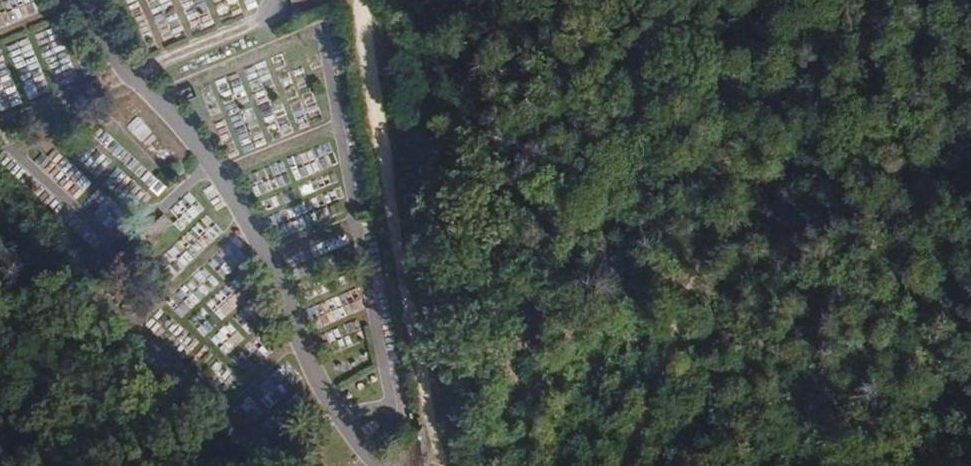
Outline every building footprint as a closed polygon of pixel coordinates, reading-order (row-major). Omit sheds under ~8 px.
[(140,118),(128,125),(138,142),(150,135),(140,118)] [(296,179),(333,167),(325,145),(289,157),(296,179)] [(258,193),(283,189),(279,166),(254,170),(258,193)] [(168,212),(183,228),(202,210),(188,194),(168,212)] [(199,249),(215,232),(201,219),(185,237),(199,249)]
